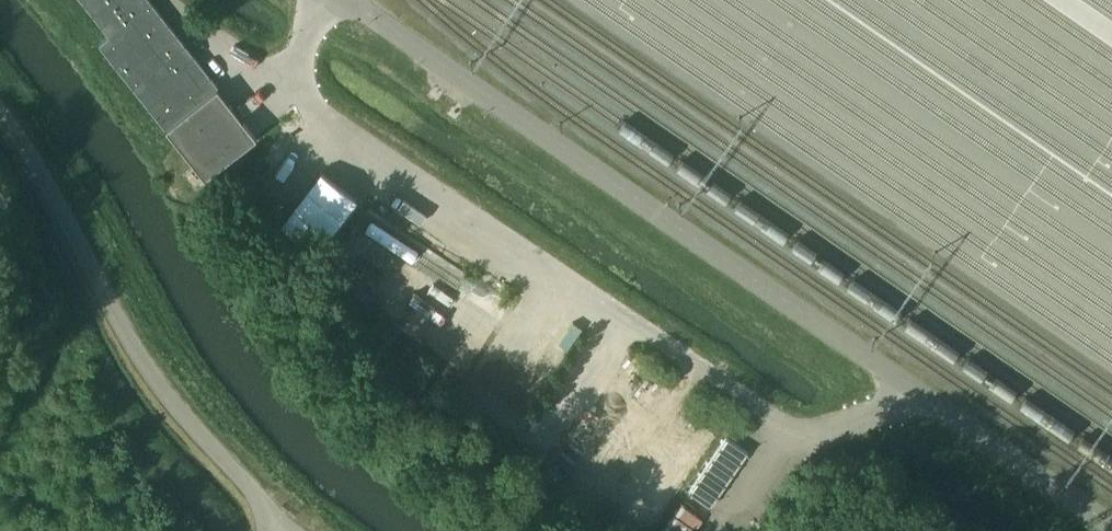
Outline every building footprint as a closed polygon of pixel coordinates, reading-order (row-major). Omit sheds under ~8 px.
[(204,177),(255,136),(217,87),(218,86),(150,0),(81,0),(109,35),(98,43),(204,177)] [(352,193),(329,229),(339,235),(363,199),(352,193)]
